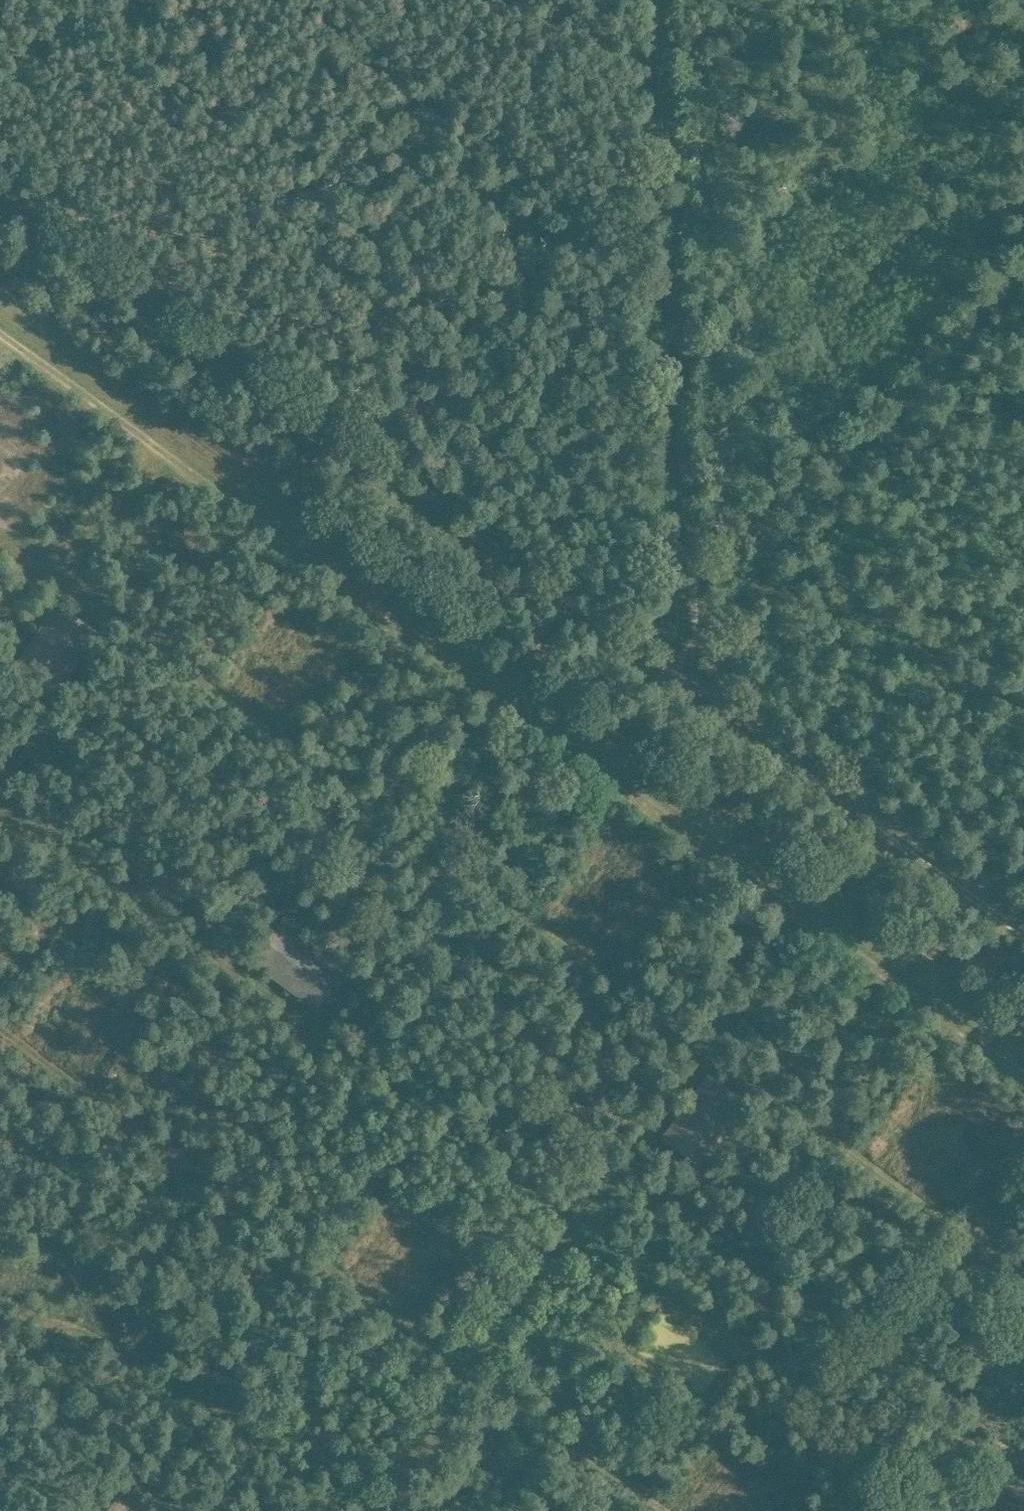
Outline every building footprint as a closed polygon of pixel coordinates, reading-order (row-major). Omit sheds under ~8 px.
[(10,668),(52,698),(99,632),(56,602),(10,668)] [(281,921),(250,964),(315,1009),(347,967),(281,921)] [(748,1102),(708,1072),(660,1138),(700,1167),(748,1102)]
